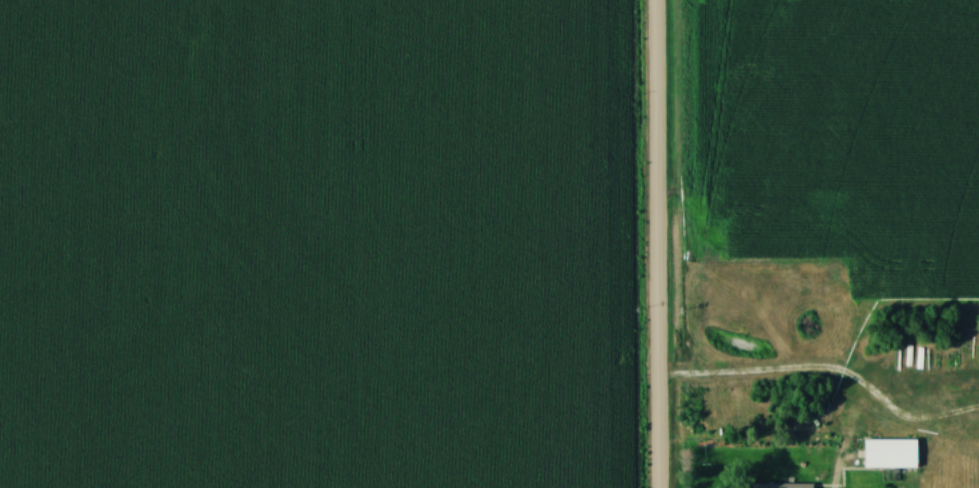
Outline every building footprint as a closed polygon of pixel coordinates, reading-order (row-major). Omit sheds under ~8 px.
[(918,441),(865,441),(865,470),(918,470),(918,441)]
